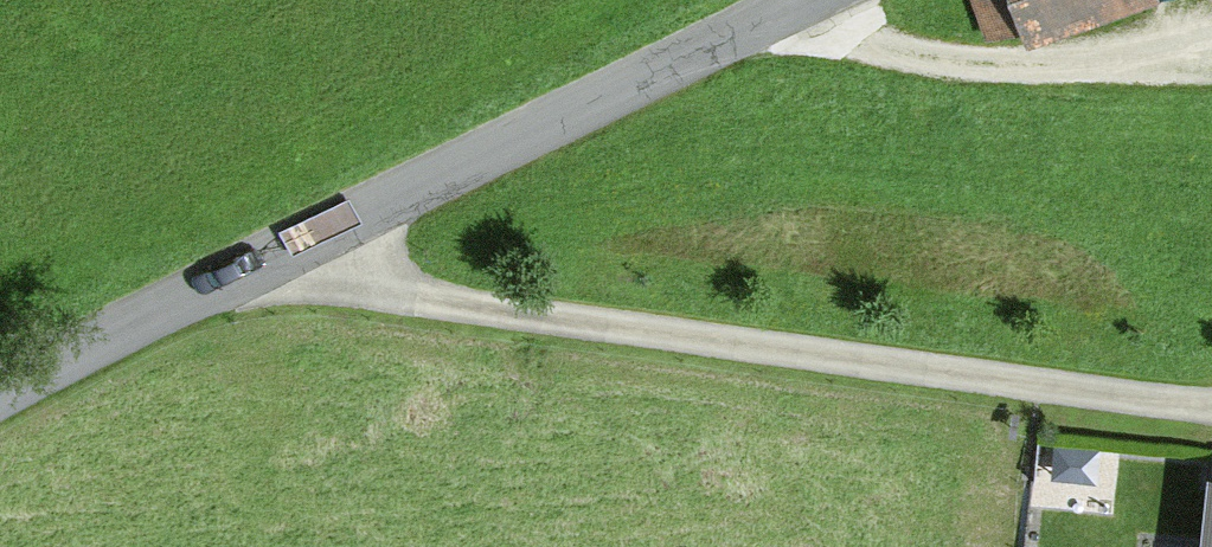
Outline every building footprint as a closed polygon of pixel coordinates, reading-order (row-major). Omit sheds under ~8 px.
[(1166,0),(1009,0),(1028,52),(1167,3),(1166,0)]
